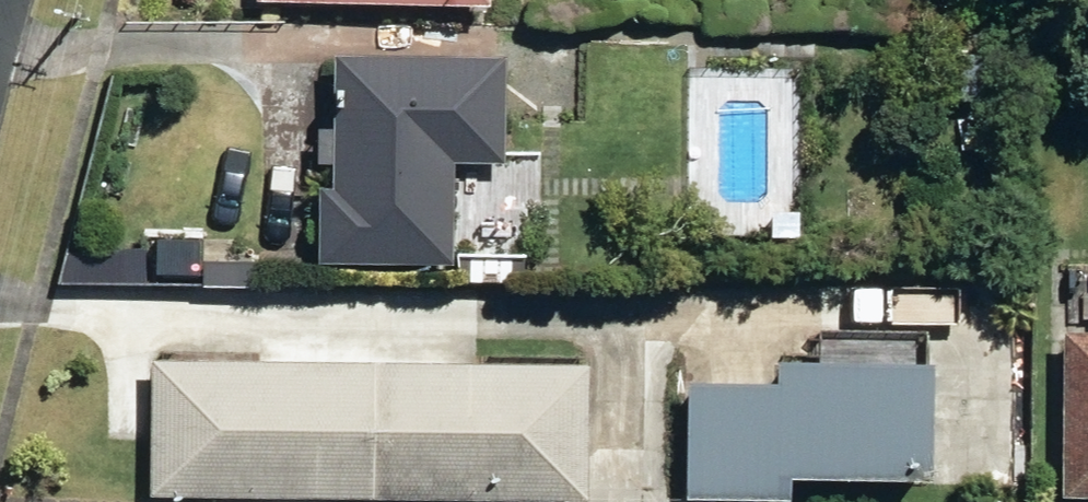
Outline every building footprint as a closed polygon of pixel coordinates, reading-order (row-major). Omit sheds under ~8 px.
[(488,9),(488,0),(256,0),(255,4),(488,9)] [(324,269),(456,269),(458,169),(509,168),(509,61),(338,60),(337,191),(325,191),(324,269)] [(1067,335),(1067,501),(1087,501),(1087,334),(1067,335)] [(370,366),(154,366),(153,501),(369,501),(370,366)] [(370,366),(369,501),(585,501),(586,369),(370,366)] [(791,484),(928,486),(930,371),(778,369),(778,388),(689,387),(687,501),(791,501),(791,484)]
